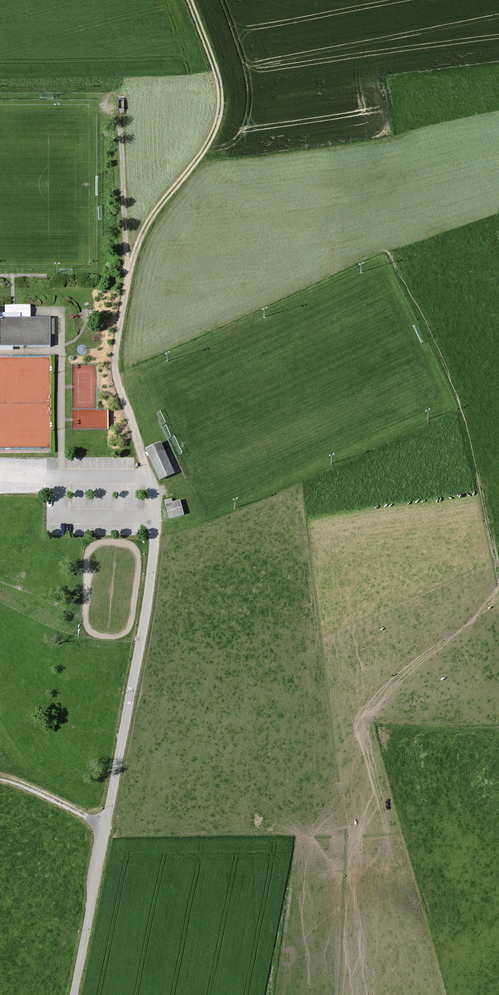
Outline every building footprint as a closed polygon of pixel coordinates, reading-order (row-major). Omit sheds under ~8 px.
[(50,321),(20,320),(20,316),(0,316),(0,353),(13,353),(13,348),(50,349),(50,321)] [(175,473),(161,441),(145,448),(159,479),(175,473)] [(185,515),(180,500),(164,504),(169,520),(185,515)]
